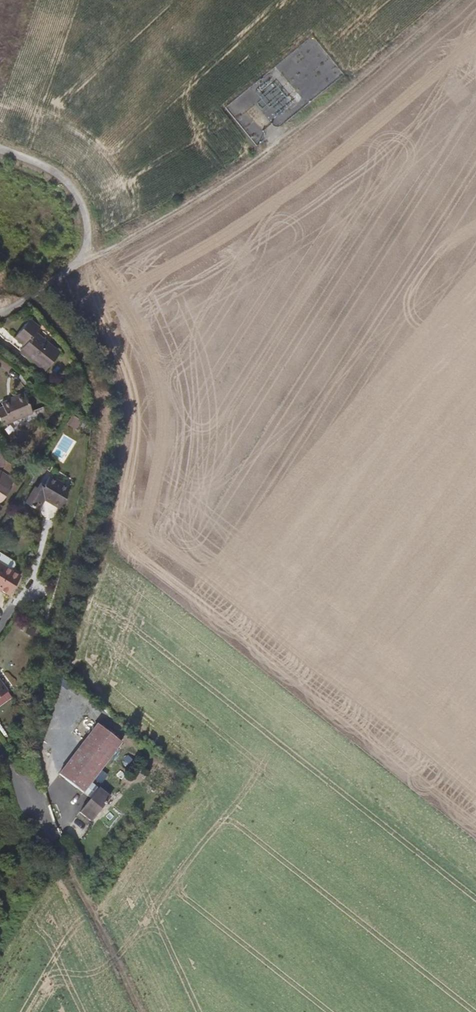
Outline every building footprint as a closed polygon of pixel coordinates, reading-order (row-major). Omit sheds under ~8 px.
[(34,319),(23,312),(8,331),(18,338),(13,344),(39,365),(54,347),(29,327),(34,319)] [(18,338),(8,331),(4,337),(13,344),(18,338)] [(34,410),(24,390),(1,401),(3,404),(0,406),(0,411),(6,423),(34,410)] [(73,425),(79,415),(70,410),(64,420),(73,425)] [(3,499),(16,477),(2,469),(0,473),(0,474),(0,501),(3,499)] [(67,496),(68,487),(50,477),(44,487),(40,484),(37,489),(34,488),(25,503),(38,510),(44,500),(60,509),(67,496)] [(11,559),(0,552),(0,563),(7,567),(11,559)] [(16,565),(15,561),(11,559),(7,567),(13,570),(16,565)] [(2,590),(13,596),(24,576),(13,570),(7,567),(0,563),(0,588),(2,590)] [(11,691),(0,678),(0,700),(11,691)] [(123,746),(101,727),(61,776),(76,788),(82,794),(90,784),(123,746)] [(98,791),(90,784),(82,794),(89,801),(98,791)] [(90,824),(109,801),(98,791),(89,801),(79,814),(90,824)]
